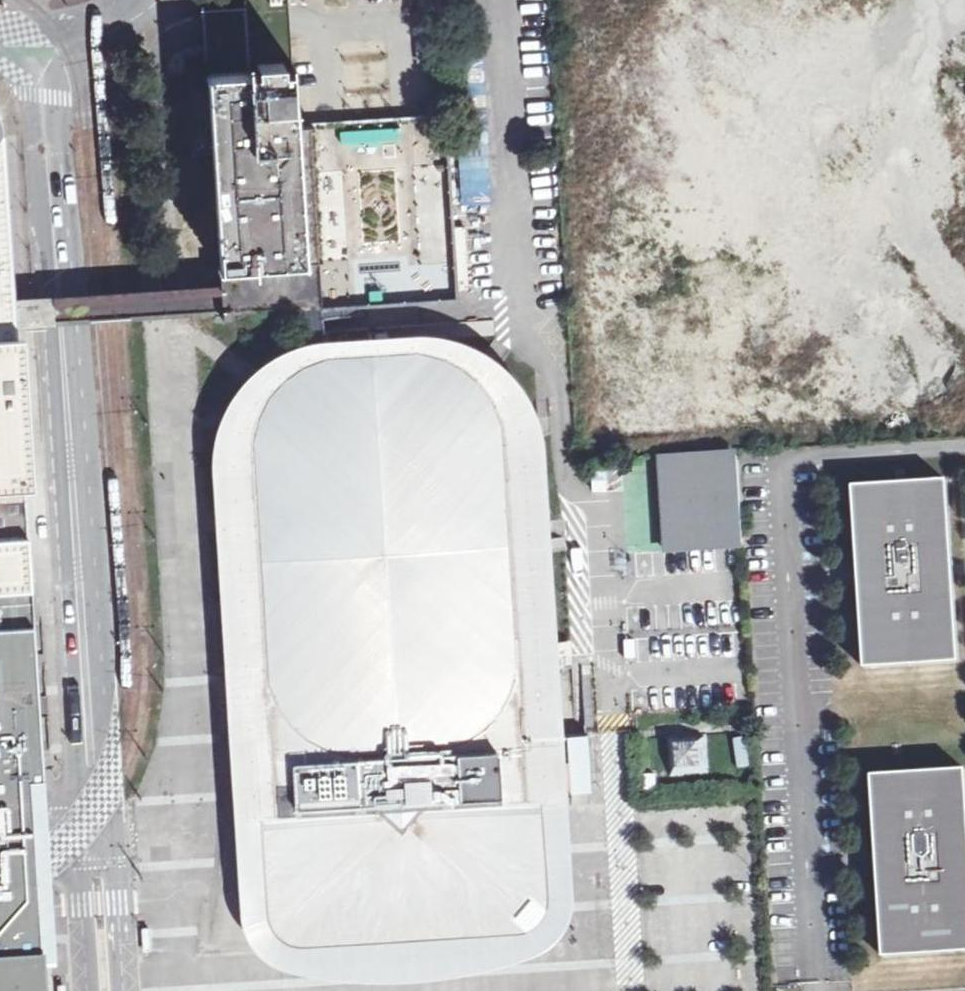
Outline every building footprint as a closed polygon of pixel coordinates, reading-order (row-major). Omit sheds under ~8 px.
[(246,10),(250,72),(258,71),(257,63),(283,62),(284,69),(293,69),(290,0),(247,0),(246,10)] [(283,62),(257,63),(258,71),(250,72),(246,10),(203,13),(205,40),(206,59),(207,74),(187,75),(191,153),(213,152),(220,266),(263,264),(265,293),(266,310),(457,298),(445,117),(296,126),(293,69),(284,69),(283,62)] [(46,981),(45,956),(44,944),(41,893),(40,877),(39,855),(39,851),(38,838),(36,794),(35,775),(43,775),(39,725),(33,726),(31,688),(37,687),(34,638),(28,638),(27,623),(33,622),(24,485),(35,483),(25,334),(15,334),(13,308),(9,250),(2,135),(0,135),(0,990),(47,990),(46,981)] [(457,175),(460,206),(489,204),(486,172),(457,175)] [(238,442),(237,460),(245,599),(250,685),(247,699),(247,713),(252,730),(257,738),(269,750),(276,755),(286,759),(312,761),(313,784),(314,808),(278,811),(269,818),(262,825),(259,831),(256,839),(253,911),(254,920),(257,929),(264,939),(268,944),(286,954),(302,959),(326,961),(392,962),(425,960),(474,953),(517,944),(524,942),(535,936),(543,930),(551,922),(557,907),(560,893),(562,863),(564,827),(562,806),(559,790),(554,774),(553,768),(553,763),(553,755),(556,735),(557,721),(555,706),(548,681),(547,674),(548,644),(546,598),(537,454),(535,432),(527,410),(520,396),(510,382),(504,375),(489,362),(466,349),(457,346),(439,341),(420,339),(337,344),(322,346),(313,349),(296,356),(277,369),(266,381),(253,401),(245,417),(238,442)] [(736,456),(658,461),(664,547),(741,542),(736,456)] [(948,481),(853,487),(859,574),(865,668),(959,662),(954,570),(948,481)] [(707,734),(668,736),(672,777),(710,775),(707,734)] [(872,776),(878,862),(884,956),(964,951),(964,770),(872,776)] [(145,955),(153,954),(151,928),(143,929),(145,955)] [(61,982),(62,990),(70,990),(69,981),(61,982)]
